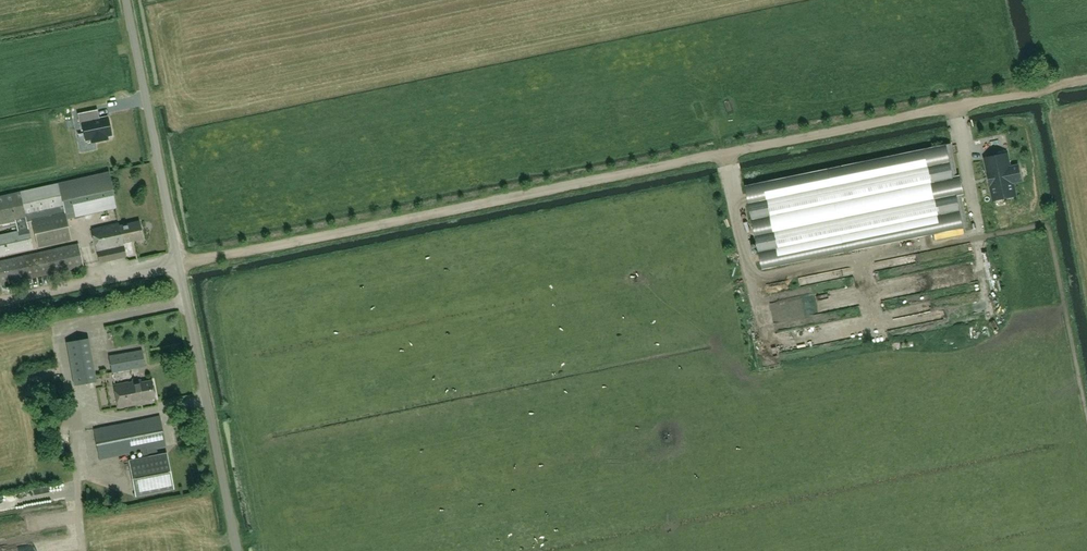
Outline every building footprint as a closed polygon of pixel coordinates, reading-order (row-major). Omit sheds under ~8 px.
[(96,116),(94,107),(81,110),(84,127),(87,126),(89,138),(98,136),(99,139),(112,136),(111,133),(116,132),(112,113),(96,116)] [(939,148),(939,147),(746,187),(746,185),(763,269),(763,268),(859,248),(967,226),(961,195),(963,195),(959,175),(957,176),(952,152),(941,155),(940,148),(939,148)] [(994,185),(991,186),(994,200),(1015,196),(1013,182),(1021,180),(1018,166),(1010,168),(1007,154),(986,158),(988,172),(992,172),(994,185)] [(59,183),(0,196),(0,224),(16,220),(18,231),(0,235),(0,256),(33,249),(27,222),(33,221),(38,246),(71,239),(66,219),(118,208),(110,172),(59,183)] [(118,225),(117,223),(92,229),(100,262),(126,256),(123,243),(144,238),(140,220),(118,225)] [(79,244),(0,262),(0,284),(84,265),(79,244)] [(88,263),(96,263),(95,249),(87,249),(88,263)] [(968,282),(981,281),(980,261),(967,261),(968,282)] [(791,280),(776,282),(777,289),(792,287),(791,280)] [(921,322),(935,321),(933,302),(919,303),(921,322)] [(88,337),(67,341),(75,385),(96,381),(88,337)] [(143,350),(109,355),(112,372),(145,366),(143,350)] [(152,380),(136,383),(136,380),(114,384),(119,407),(145,401),(145,399),(155,397),(152,380)] [(141,450),(147,449),(166,445),(160,416),(95,429),(100,458),(141,450)] [(147,449),(141,450),(143,457),(130,460),(137,496),(174,488),(167,452),(149,456),(147,449)]
